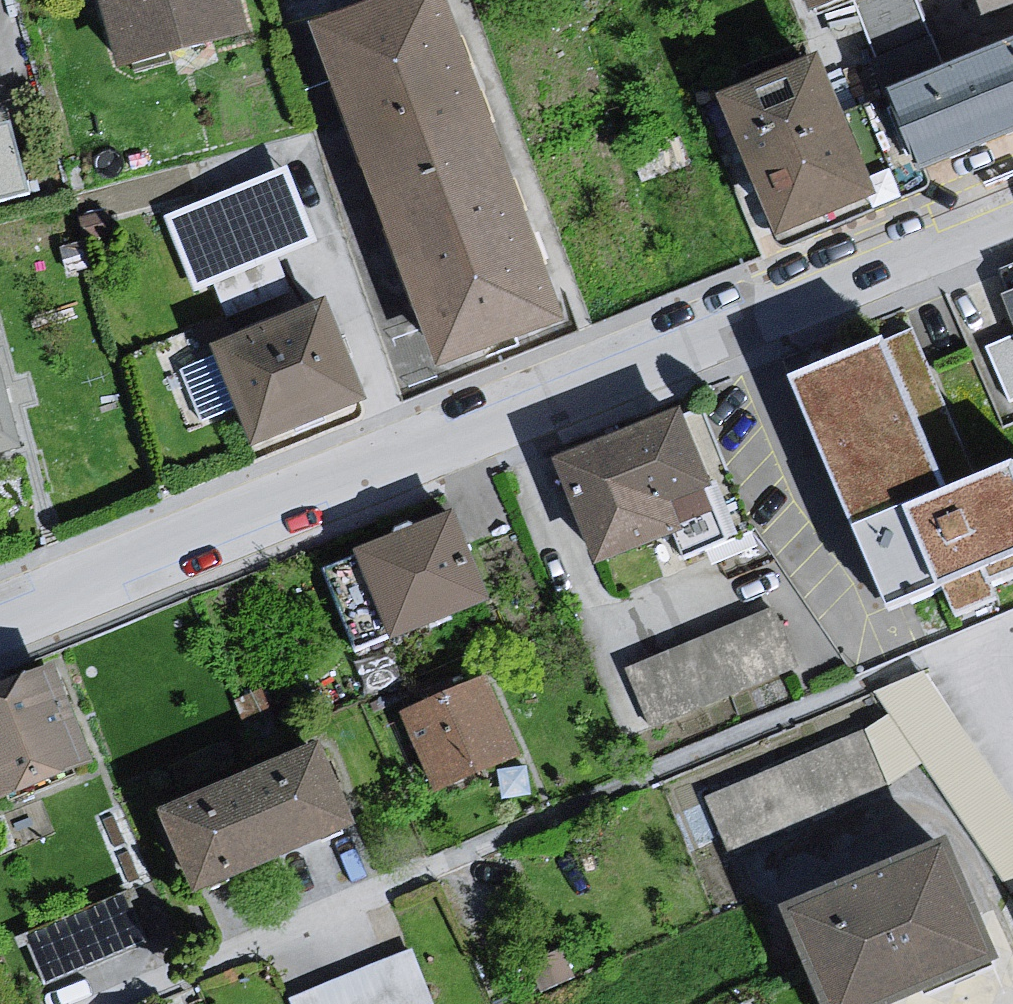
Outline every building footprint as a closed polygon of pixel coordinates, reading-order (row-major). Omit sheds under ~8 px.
[(241,30),(233,0),(101,0),(117,62),(241,30)] [(310,15),(431,361),(552,318),(441,0),(353,0),(310,15)] [(812,8),(834,0),(809,0),(812,8)] [(885,86),(916,166),(1012,128),(1012,34),(885,86)] [(874,188),(818,49),(717,89),(774,229),(874,188)] [(30,188),(14,125),(0,129),(0,196),(30,188)] [(287,163),(162,210),(192,288),(317,241),(287,163)] [(1004,293),(1012,316),(1012,289),(1004,293)] [(324,297),(214,340),(252,435),(362,392),(324,297)] [(792,374),(886,611),(941,587),(954,617),(997,598),(993,586),(1012,578),(1012,456),(973,473),(928,370),(911,330),(792,374)] [(983,346),(1008,403),(1012,401),(1012,334),(983,346)] [(18,440),(0,374),(0,445),(18,440)] [(697,431),(558,479),(604,585),(685,555),(697,540),(720,531),(718,522),(727,501),(697,431)] [(467,529),(365,565),(397,649),(501,619),(467,529)] [(772,619),(623,674),(662,752),(804,692),(772,619)] [(874,690),(889,713),(860,729),(885,789),(922,763),(1011,895),(1012,894),(1012,801),(923,669),(874,690)] [(0,708),(0,800),(5,811),(102,779),(61,684),(0,708)] [(488,688),(403,723),(439,803),(524,769),(488,688)] [(860,729),(699,795),(724,856),(885,789),(860,729)] [(330,755),(169,826),(210,912),(367,840),(330,755)] [(779,919),(815,1003),(896,1003),(997,961),(948,847),(779,919)] [(147,941),(127,893),(24,935),(43,983),(147,941)] [(287,995),(291,1003),(414,1003),(437,994),(413,940),(287,995)] [(9,992),(0,973),(0,996),(9,992)]
